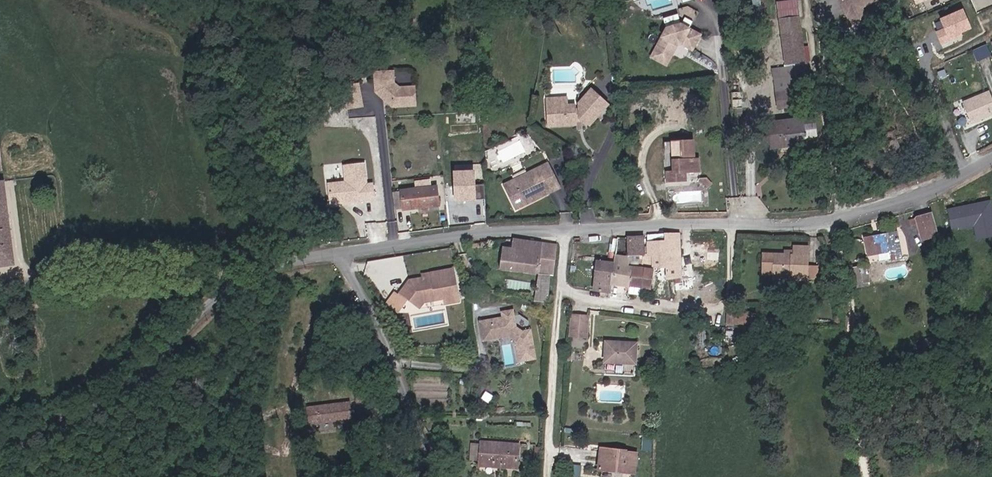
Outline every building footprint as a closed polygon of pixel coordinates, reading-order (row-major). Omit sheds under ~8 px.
[(877,0),(839,0),(846,15),(877,0)] [(961,38),(958,32),(970,27),(962,9),(941,18),(945,28),(936,32),(940,40),(942,46),(961,38)] [(684,13),(670,15),(671,25),(685,23),(684,13)] [(788,33),(808,32),(806,18),(786,19),(788,33)] [(703,35),(685,23),(671,25),(652,51),(666,61),(679,42),(679,38),(683,38),(683,42),(693,49),(703,35)] [(808,32),(788,33),(791,63),(799,63),(811,62),(808,32)] [(987,44),(973,50),(977,61),(991,55),(987,44)] [(791,67),(786,67),(788,89),(799,88),(799,91),(803,91),(799,63),(791,63),(791,67)] [(782,92),(789,92),(788,89),(786,67),(779,68),(782,92)] [(394,71),(375,71),(376,85),(378,85),(378,88),(376,90),(392,105),(415,105),(415,87),(399,87),(393,82),(394,71)] [(362,104),(358,82),(343,85),(346,107),(362,104)] [(790,106),(801,105),(799,91),(789,92),(790,106)] [(784,106),(790,106),(789,92),(782,92),(784,106)] [(964,102),(973,123),(991,115),(991,101),(988,92),(964,102)] [(559,124),(559,130),(572,129),(572,124),(580,124),(582,127),(599,105),(584,93),(574,107),(575,115),(570,115),(570,109),(565,109),(565,102),(553,102),(553,110),(546,111),(546,125),(559,124)] [(784,127),(784,121),(768,122),(769,131),(762,132),(763,144),(770,144),(771,148),(794,146),(792,126),(784,127)] [(803,125),(792,126),(794,146),(803,145),(802,136),(804,135),(803,125)] [(895,159),(902,157),(891,131),(878,136),(880,143),(871,147),(874,156),(891,149),(895,159)] [(693,139),(672,139),(674,170),(667,171),(667,180),(686,180),(686,170),(699,169),(699,155),(693,155),(693,139)] [(374,198),(373,183),(367,184),(364,163),(345,166),(347,181),(330,184),(331,203),(374,198)] [(511,183),(501,188),(514,211),(523,207),(521,204),(539,194),(540,198),(560,188),(547,164),(528,174),(529,177),(512,186),(511,183)] [(455,200),(477,200),(478,170),(456,169),(455,200)] [(0,180),(0,265),(14,264),(4,180),(0,180)] [(431,187),(430,180),(415,181),(416,188),(431,187)] [(438,204),(436,186),(431,187),(416,188),(392,191),(394,208),(403,207),(403,208),(438,204)] [(991,230),(991,205),(990,195),(966,200),(967,202),(963,203),(962,201),(948,204),(952,222),(959,221),(959,223),(974,219),(977,234),(991,230)] [(923,233),(939,230),(935,204),(915,207),(915,212),(908,212),(911,226),(921,225),(923,233)] [(683,277),(684,230),(667,231),(667,239),(647,238),(649,263),(665,263),(666,276),(683,277)] [(893,257),(902,256),(901,247),(900,230),(868,233),(870,252),(872,252),(892,249),(893,257)] [(530,294),(547,295),(548,286),(549,267),(555,267),(556,232),(524,235),(523,241),(510,241),(510,264),(531,265),(530,291),(530,294)] [(629,280),(632,232),(613,232),(612,262),(611,280),(629,280)] [(647,283),(649,263),(647,238),(647,232),(632,232),(629,280),(629,281),(647,283)] [(814,263),(815,240),(795,239),(795,248),(788,248),(764,247),(764,270),(773,271),(773,275),(798,276),(813,276),(814,263)] [(726,271),(727,242),(694,242),(694,270),(719,271),(726,271)] [(865,259),(850,261),(853,285),(868,283),(865,259)] [(611,280),(612,262),(592,261),(591,284),(611,285),(611,280)] [(822,263),(814,263),(813,276),(822,277),(822,263)] [(400,289),(407,294),(410,296),(419,302),(423,297),(444,293),(445,299),(458,296),(452,264),(430,268),(431,272),(408,276),(400,289)] [(401,309),(410,296),(400,289),(397,287),(388,300),(391,302),(401,309)] [(502,314),(480,319),(483,337),(509,332),(516,336),(520,358),(535,355),(529,326),(521,328),(515,324),(512,307),(501,309),(502,314)] [(733,320),(744,320),(744,309),(733,308),(733,320)] [(744,320),(754,320),(762,320),(762,309),(744,309),(744,320)] [(587,322),(588,310),(571,310),(570,327),(570,335),(587,336),(587,322)] [(638,344),(605,343),(604,367),(637,369),(638,344)] [(375,405),(373,395),(360,397),(361,405),(355,406),(355,409),(375,405)] [(350,425),(347,410),(306,418),(309,432),(350,425)] [(516,443),(480,440),(478,440),(477,456),(479,456),(502,458),(502,466),(498,465),(497,474),(515,476),(516,443)] [(637,459),(637,452),(601,450),(600,456),(637,459)] [(477,456),(477,463),(479,463),(498,465),(502,466),(502,458),(479,456),(477,456)] [(637,474),(637,459),(600,456),(599,471),(637,474)]
